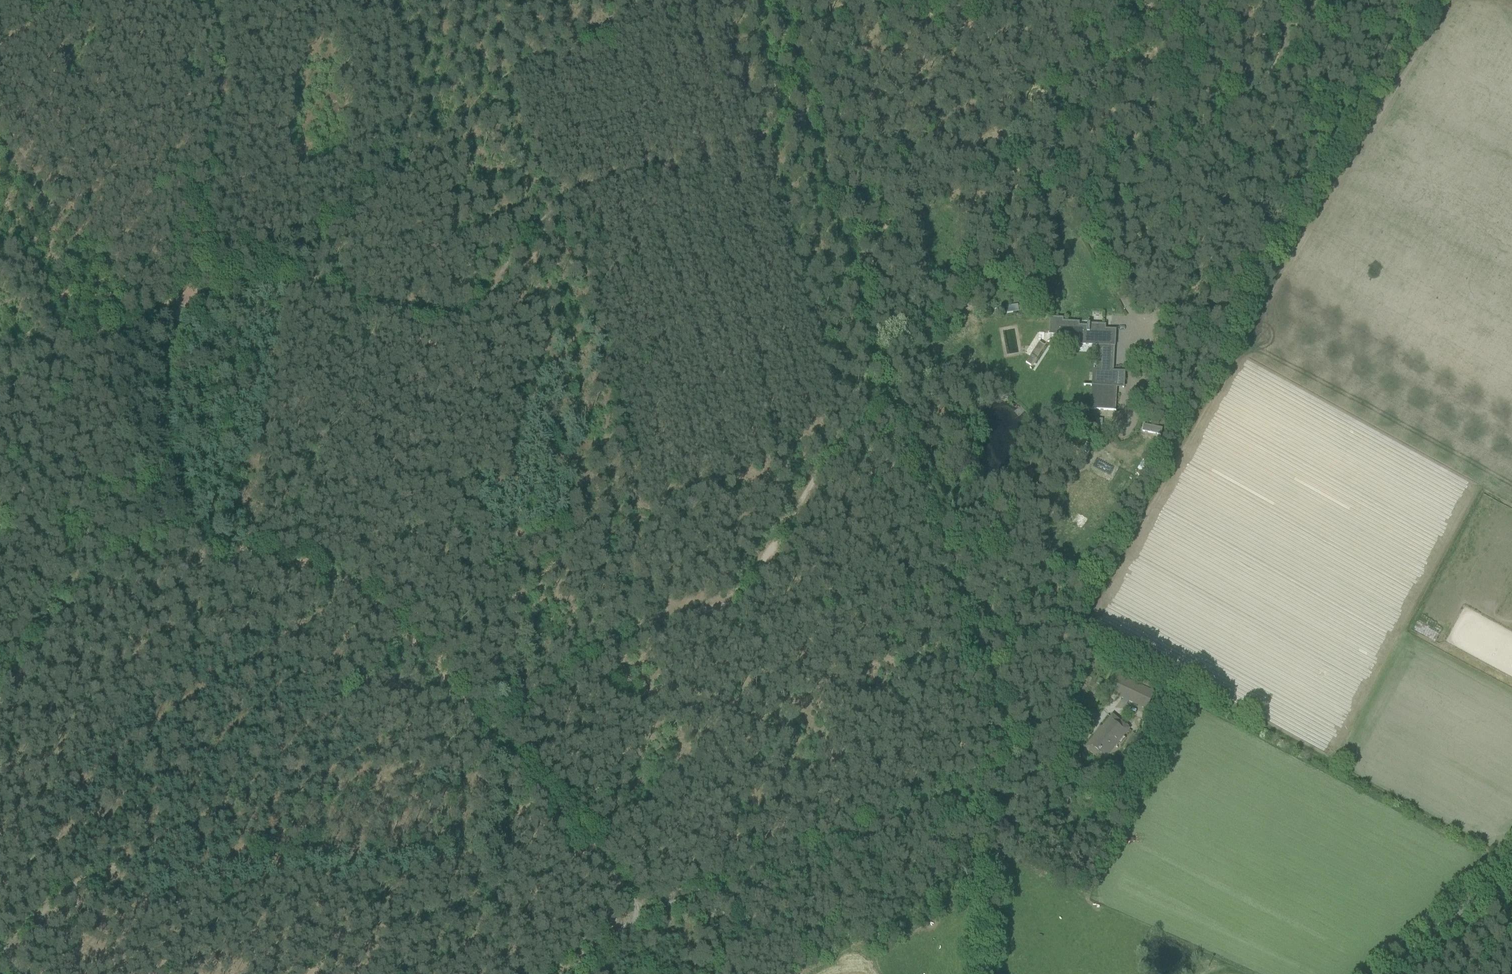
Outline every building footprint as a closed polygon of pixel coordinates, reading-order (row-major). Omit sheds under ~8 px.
[(1050,319),(1050,334),(1076,335),(1076,345),(1097,346),(1096,370),(1093,370),(1091,410),(1115,411),(1117,372),(1112,372),(1114,346),(1115,331),(1114,331),(1114,334),(1104,333),(1105,326),(1106,327),(1106,326),(1090,325),(1090,323),(1087,323),(1087,327),(1078,327),(1078,323),(1062,322),(1062,319),(1050,319)] [(1026,363),(1032,366),(1044,346),(1039,343),(1026,363)] [(1154,693),(1145,689),(1119,677),(1112,694),(1146,709),(1154,693)] [(1125,738),(1122,736),(1128,729),(1112,715),(1086,747),(1102,760),(1118,741),(1121,743),(1125,738)] [(1156,724),(1143,718),(1141,722),(1154,728),(1156,724)]
